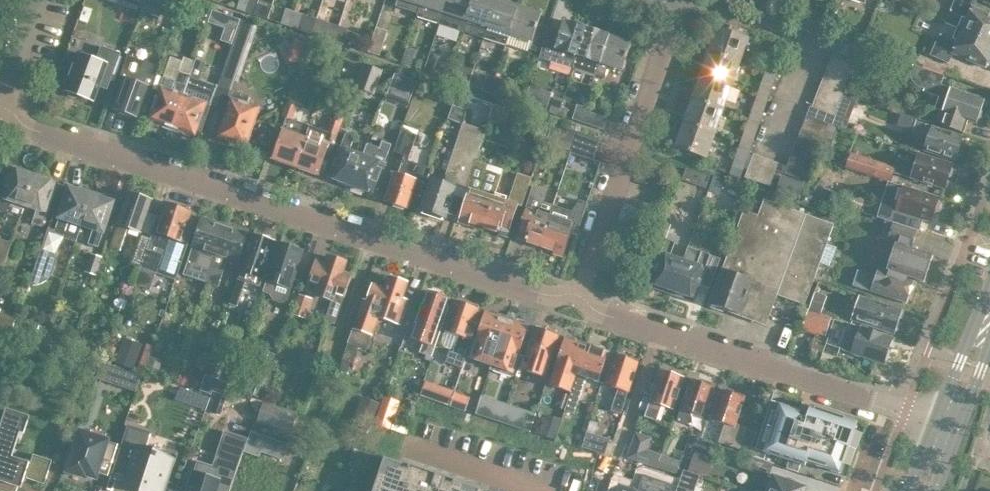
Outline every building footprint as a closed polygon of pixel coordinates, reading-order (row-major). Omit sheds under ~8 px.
[(159,15),(165,0),(144,0),(141,9),(159,15)] [(248,0),(237,0),(234,8),(244,11),(248,0)] [(244,11),(253,14),(257,0),(248,0),(244,11)] [(421,0),(396,0),(394,4),(417,12),(421,0)] [(420,4),(417,12),(416,15),(438,22),(445,0),(421,0),(420,4)] [(470,0),(445,0),(438,22),(460,29),(470,0)] [(494,0),(470,0),(460,29),(482,37),(494,0)] [(517,4),(503,0),(494,0),(482,37),(505,44),(517,4)] [(962,28),(989,40),(989,13),(973,5),(975,0),(955,0),(951,9),(967,17),(962,28)] [(517,4),(508,32),(505,42),(527,49),(528,47),(540,51),(548,25),(537,22),(540,12),(517,4)] [(288,25),(294,9),(285,6),(279,22),(288,25)] [(301,11),(294,9),(288,25),(296,28),(301,11)] [(211,10),(208,21),(224,26),(220,38),(232,42),(236,31),(237,28),(240,19),(230,16),(211,10)] [(548,25),(540,51),(539,56),(572,66),(576,54),(585,26),(563,19),(559,29),(548,25)] [(333,40),(338,23),(330,21),(325,38),(333,40)] [(346,26),(338,23),(333,40),(340,43),(346,26)] [(376,25),(368,50),(379,54),(387,29),(376,25)] [(594,74),(608,34),(585,26),(576,54),(572,66),(572,67),(594,74)] [(716,26),(708,50),(739,62),(747,37),(716,26)] [(989,53),(989,40),(962,28),(957,40),(940,33),(931,54),(947,61),(952,51),(984,66),(989,53)] [(232,42),(218,82),(234,88),(235,88),(253,36),(236,31),(232,42)] [(855,31),(851,41),(859,44),(863,33),(855,31)] [(630,41),(608,34),(594,74),(604,77),(608,64),(621,69),(630,41)] [(863,34),(859,45),(868,48),(872,37),(863,34)] [(857,46),(844,40),(837,38),(833,49),(855,59),(860,47),(857,46)] [(315,43),(307,40),(303,51),(311,54),(315,43)] [(77,50),(63,87),(67,89),(68,93),(74,95),(78,93),(92,98),(98,83),(106,86),(120,51),(101,44),(96,57),(77,50)] [(406,45),(401,63),(409,65),(415,48),(406,45)] [(773,73),(782,49),(771,45),(763,70),(773,73)] [(829,61),(851,69),(855,59),(833,49),(829,61)] [(708,50),(699,74),(730,85),(739,62),(708,50)] [(123,79),(113,106),(116,107),(118,110),(123,112),(126,111),(136,114),(146,86),(151,87),(159,64),(126,53),(118,77),(123,79)] [(429,72),(445,77),(450,60),(435,55),(429,72)] [(382,66),(363,60),(355,85),(373,91),(382,66)] [(472,67),(450,60),(445,77),(467,85),(472,67)] [(829,61),(824,71),(847,80),(851,69),(829,61)] [(188,79),(171,126),(194,134),(205,102),(210,104),(216,85),(198,79),(202,66),(193,63),(188,79)] [(983,98),(939,84),(943,74),(913,64),(911,72),(911,77),(912,80),(914,83),(917,86),(925,88),(924,91),(939,96),(936,107),(940,109),(935,124),(961,132),(966,117),(976,120),(983,98)] [(765,97),(773,73),(763,70),(754,93),(765,97)] [(824,71),(820,82),(842,91),(843,89),(847,80),(824,71)] [(388,93),(409,100),(416,80),(396,72),(388,93)] [(480,89),(489,92),(495,75),(485,72),(480,89)] [(699,74),(691,97),(722,108),(730,85),(699,74)] [(495,75),(489,92),(497,95),(503,78),(495,75)] [(148,118),(171,126),(188,79),(177,76),(174,85),(162,80),(158,90),(148,118)] [(830,99),(838,102),(841,94),(842,93),(842,91),(820,82),(816,93),(830,99)] [(250,100),(243,98),(245,92),(235,88),(234,88),(232,95),(230,94),(224,110),(227,111),(218,135),(245,144),(259,105),(249,102),(250,100)] [(834,114),(831,121),(840,124),(847,126),(859,95),(843,89),(842,91),(842,93),(841,94),(840,96),(838,102),(834,114)] [(470,95),(457,90),(453,103),(466,107),(470,95)] [(757,121),(765,97),(754,93),(746,117),(757,121)] [(838,102),(816,93),(812,104),(832,113),(834,114),(838,102)] [(547,111),(557,115),(563,97),(553,94),(547,111)] [(691,97),(682,121),(713,132),(722,108),(691,97)] [(280,113),(286,115),(272,156),(295,164),(305,136),(309,124),(292,118),(296,105),(285,101),(280,113)] [(508,107),(492,102),(488,116),(503,121),(508,107)] [(571,117),(580,120),(584,105),(576,102),(571,117)] [(805,113),(804,115),(827,125),(829,121),(832,113),(812,104),(809,103),(805,113)] [(584,105),(580,120),(603,127),(607,115),(584,108),(585,105),(584,105)] [(309,124),(305,136),(295,164),(318,172),(326,149),(330,150),(344,110),(336,107),(332,118),(329,117),(324,130),(309,124)] [(897,126),(912,131),(915,121),(916,117),(901,113),(897,126)] [(823,135),(827,125),(804,115),(800,126),(823,135)] [(757,121),(746,117),(738,140),(749,144),(757,121)] [(542,141),(543,139),(549,121),(539,118),(532,138),(542,141)] [(466,185),(486,129),(464,121),(443,180),(431,176),(421,206),(445,215),(457,181),(466,185)] [(549,121),(543,139),(570,149),(573,140),(577,130),(549,121)] [(713,132),(682,121),(674,145),(705,156),(713,132)] [(827,125),(823,135),(832,138),(837,124),(829,121),(827,125)] [(928,136),(923,149),(953,159),(960,136),(915,121),(912,131),(928,136)] [(795,138),(819,147),(823,135),(800,126),(795,138)] [(386,198),(409,206),(418,179),(420,180),(425,164),(407,158),(416,132),(401,127),(394,148),(405,152),(398,172),(395,171),(386,198)] [(486,129),(466,185),(471,186),(463,209),(471,212),(468,221),(483,226),(494,194),(502,172),(487,167),(489,163),(476,158),(486,129)] [(600,138),(577,130),(573,140),(597,148),(600,138)] [(329,176),(351,184),(362,152),(349,147),(354,134),(345,131),(329,176)] [(791,150),(814,159),(819,147),(795,138),(791,150)] [(351,184),(373,191),(391,142),(381,139),(379,147),(366,142),(362,152),(351,184)] [(593,159),(597,148),(573,140),(570,149),(570,151),(593,159)] [(749,144),(738,140),(729,165),(740,169),(749,144)] [(814,159),(791,150),(786,163),(777,161),(774,168),(807,180),(814,159)] [(943,187),(950,166),(917,155),(914,165),(895,159),(892,166),(851,153),(847,166),(889,179),(892,170),(943,187)] [(757,182),(764,158),(752,154),(743,177),(757,182)] [(769,186),(774,168),(777,161),(764,158),(757,182),(769,186)] [(8,213),(20,216),(24,204),(33,174),(10,166),(0,196),(1,196),(0,198),(0,216),(6,218),(8,213)] [(710,174),(685,166),(681,177),(705,186),(710,174)] [(515,170),(505,198),(494,194),(483,226),(498,231),(501,223),(509,226),(517,202),(521,204),(531,175),(515,170)] [(42,225),(46,211),(56,181),(33,174),(24,204),(36,208),(32,219),(34,219),(33,222),(42,225)] [(723,178),(715,175),(709,189),(715,191),(718,190),(723,178)] [(778,189),(798,195),(803,182),(782,175),(778,189)] [(54,259),(53,252),(62,236),(75,240),(80,225),(91,191),(68,184),(57,217),(58,217),(54,227),(47,225),(28,281),(32,283),(38,282),(42,280),(45,278),(49,274),(52,269),(54,263),(54,259)] [(524,240),(539,245),(550,213),(553,203),(542,199),(545,188),(532,184),(517,228),(526,231),(524,240)] [(678,186),(665,221),(681,226),(694,192),(678,186)] [(905,187),(900,200),(881,194),(876,207),(895,214),(893,218),(914,225),(917,216),(929,220),(937,198),(905,187)] [(120,248),(127,226),(140,231),(152,198),(128,189),(117,223),(116,222),(109,244),(120,248)] [(98,245),(102,232),(103,232),(114,199),(91,191),(80,225),(91,229),(87,242),(98,245)] [(812,197),(802,193),(798,203),(808,207),(812,197)] [(570,231),(575,233),(577,227),(586,200),(578,198),(574,210),(553,203),(550,213),(539,245),(554,250),(557,241),(565,244),(570,231)] [(708,299),(758,318),(796,210),(765,198),(759,214),(744,209),(723,266),(720,265),(708,299)] [(166,201),(156,229),(152,228),(140,266),(175,278),(188,241),(180,239),(190,210),(166,201)] [(796,210),(758,318),(766,321),(776,293),(804,303),(819,260),(826,242),(833,222),(806,213),(796,210)] [(182,272),(205,280),(224,222),(201,215),(191,245),(182,272)] [(911,246),(912,242),(917,228),(885,218),(879,236),(895,241),(911,246)] [(224,222),(205,280),(218,284),(227,257),(237,261),(247,230),(224,222)] [(128,259),(139,263),(149,236),(138,232),(128,259)] [(251,232),(241,262),(236,277),(259,285),(264,269),(275,238),(251,232)] [(10,240),(0,237),(0,263),(3,264),(10,240)] [(671,292),(683,259),(671,255),(676,241),(665,238),(650,281),(659,284),(658,287),(671,292)] [(302,248),(279,241),(265,281),(261,290),(268,292),(272,298),(280,301),(285,299),(302,248)] [(923,280),(932,254),(911,246),(895,241),(886,267),(878,264),(875,274),(857,268),(852,284),(906,302),(914,277),(923,280)] [(819,260),(827,263),(834,245),(826,242),(819,260)] [(687,246),(683,259),(671,292),(684,297),(685,294),(695,297),(699,284),(709,288),(720,258),(687,246)] [(94,274),(100,255),(90,252),(84,270),(94,274)] [(335,293),(342,295),(345,296),(353,272),(343,269),(346,260),(328,253),(325,261),(316,257),(308,281),(318,284),(315,293),(333,299),(335,293)] [(366,347),(371,333),(372,334),(378,316),(399,323),(408,297),(402,295),(407,280),(388,274),(384,286),(371,281),(366,297),(363,296),(352,326),(352,327),(347,341),(366,347)] [(433,290),(428,289),(423,303),(422,302),(416,319),(414,319),(409,334),(423,339),(419,349),(426,351),(424,356),(429,358),(448,304),(444,302),(447,295),(443,294),(442,291),(435,289),(433,290)] [(306,314),(313,294),(301,290),(295,310),(306,314)] [(826,294),(815,290),(809,307),(820,311),(826,294)] [(893,333),(901,310),(860,296),(852,318),(893,333)] [(445,329),(458,333),(452,349),(448,348),(445,359),(462,365),(469,343),(471,337),(479,307),(468,303),(469,300),(459,297),(458,299),(455,298),(445,329)] [(809,307),(808,307),(801,327),(815,332),(815,331),(825,333),(832,315),(820,311),(809,307)] [(10,329),(15,313),(0,308),(0,325),(10,329)] [(481,360),(491,363),(506,316),(497,313),(496,310),(489,308),(487,310),(484,309),(468,355),(481,360)] [(491,363),(489,367),(511,374),(528,324),(525,323),(524,320),(517,317),(514,319),(506,316),(491,363)] [(28,337),(39,341),(45,322),(34,319),(28,337)] [(892,336),(851,321),(842,348),(883,363),(892,336)] [(543,374),(547,363),(547,364),(557,333),(554,332),(553,329),(546,327),(544,329),(535,326),(525,356),(521,367),(543,374)] [(50,336),(44,334),(41,343),(47,345),(50,336)] [(575,373),(586,343),(577,340),(576,337),(569,334),(566,336),(563,335),(547,381),(570,389),(575,373)] [(113,365),(129,371),(140,343),(124,337),(113,365)] [(135,372),(140,374),(151,344),(146,342),(135,372)] [(570,389),(563,409),(574,411),(586,376),(598,380),(608,351),(606,350),(605,347),(598,345),(595,346),(586,343),(575,373),(570,389)] [(274,353),(259,348),(244,389),(259,395),(274,353)] [(619,412),(637,360),(634,359),(633,356),(626,354),(623,355),(614,352),(604,382),(617,386),(610,409),(619,412)] [(144,366),(157,371),(161,358),(148,354),(144,366)] [(100,361),(94,376),(110,382),(116,367),(100,361)] [(656,419),(662,403),(662,402),(672,406),(682,375),(680,374),(678,371),(672,369),(669,371),(659,368),(656,377),(658,377),(651,399),(649,398),(644,414),(656,419)] [(189,374),(186,383),(196,387),(199,378),(189,374)] [(204,374),(199,390),(210,394),(211,390),(215,378),(204,374)] [(687,422),(690,411),(691,410),(704,414),(713,385),(710,384),(709,381),(702,379),(699,380),(690,378),(681,408),(680,407),(676,418),(687,422)] [(448,403),(448,401),(452,390),(424,380),(420,392),(419,393),(448,403)] [(746,425),(736,421),(735,421),(743,395),(734,392),(733,389),(726,387),(724,389),(721,388),(711,417),(724,421),(718,441),(739,447),(746,425)] [(209,396),(204,408),(216,412),(223,395),(211,390),(210,394),(209,396)] [(448,401),(448,403),(464,408),(465,407),(468,396),(452,390),(448,401)] [(198,392),(193,404),(204,408),(209,396),(198,392)] [(261,399),(245,393),(238,414),(253,419),(261,399)] [(351,422),(367,428),(378,402),(361,395),(351,422)] [(809,403),(806,412),(804,416),(797,413),(798,409),(799,408),(769,398),(754,446),(750,445),(748,452),(763,457),(765,451),(788,459),(785,466),(797,470),(799,462),(804,464),(805,460),(838,471),(856,418),(809,403)] [(261,399),(254,418),(289,429),(295,411),(261,399)] [(495,400),(490,415),(500,418),(505,403),(495,400)] [(505,403),(500,418),(511,422),(516,407),(505,403)] [(33,453),(31,458),(30,461),(24,459),(10,454),(13,445),(15,445),(16,442),(24,419),(0,411),(0,488),(8,490),(15,490),(21,474),(44,482),(51,459),(33,453)] [(539,431),(555,436),(561,416),(545,411),(539,431)] [(113,470),(127,474),(124,482),(154,490),(161,490),(171,457),(144,448),(149,431),(127,424),(113,470)] [(80,430),(67,468),(84,473),(84,471),(94,474),(100,457),(111,461),(117,442),(80,430)] [(585,430),(580,444),(603,452),(608,438),(585,430)] [(634,430),(625,455),(656,466),(661,452),(646,447),(650,435),(634,430)] [(185,490),(227,490),(245,439),(226,433),(216,465),(211,463),(196,458),(185,490)] [(252,434),(247,451),(261,456),(262,452),(283,458),(287,445),(252,434)] [(350,456),(353,457),(357,459),(361,447),(354,444),(350,456)] [(661,452),(656,466),(675,472),(679,459),(661,452)] [(701,473),(706,458),(690,453),(685,468),(701,473)] [(764,490),(803,490),(805,485),(769,472),(773,462),(747,453),(746,455),(745,455),(741,466),(754,471),(751,478),(766,484),(764,490)] [(371,490),(478,490),(479,487),(454,479),(455,478),(408,462),(408,464),(383,456),(371,490)] [(614,490),(647,490),(618,481),(614,490)] [(675,490),(678,490),(693,490),(694,489),(677,483),(675,490)]
